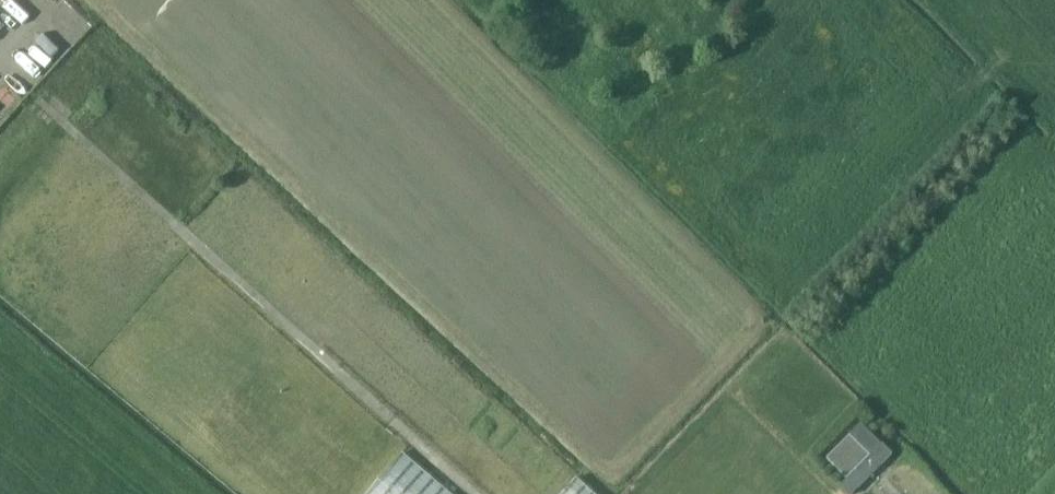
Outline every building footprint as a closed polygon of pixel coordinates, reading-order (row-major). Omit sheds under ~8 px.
[(826,457),(847,478),(840,486),(848,493),(853,493),(893,453),(883,443),(882,444),(861,423),(850,434),(826,457)] [(368,493),(453,493),(403,452),(368,493)] [(577,477),(561,493),(595,493),(577,477)]
